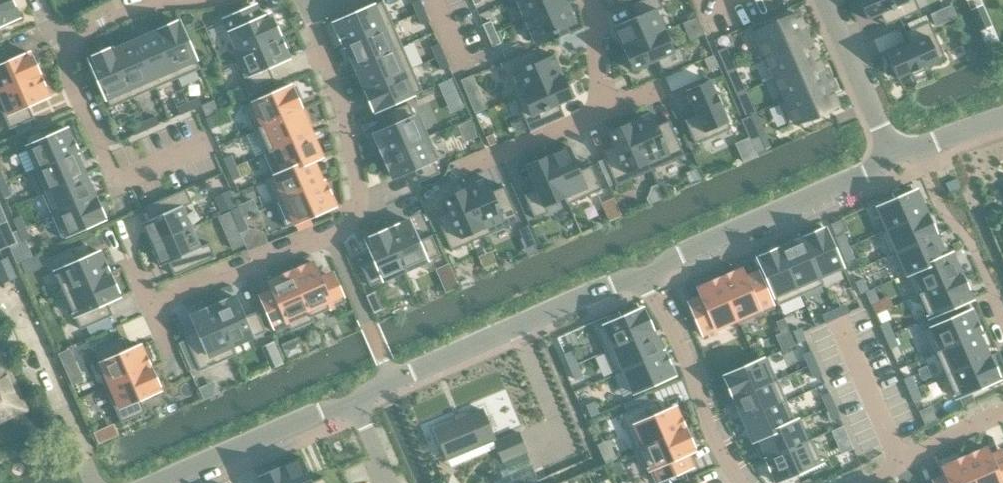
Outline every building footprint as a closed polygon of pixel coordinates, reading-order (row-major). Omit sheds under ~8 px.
[(19,17),(14,6),(11,0),(0,0),(0,25),(19,17)] [(412,3),(417,14),(424,10),(420,0),(418,0),(412,3)] [(524,20),(566,1),(565,0),(516,0),(524,20)] [(613,27),(623,49),(665,30),(656,10),(663,7),(659,0),(642,0),(633,4),(638,16),(613,27)] [(866,19),(886,11),(892,23),(920,10),(915,0),(858,0),(866,19)] [(333,23),(343,46),(393,24),(383,1),(333,23)] [(566,1),(524,20),(534,41),(552,33),(553,34),(557,32),(557,31),(575,23),(566,1)] [(234,55),(234,56),(279,36),(279,35),(272,18),(270,14),(257,20),(251,7),(223,19),(238,53),(234,55)] [(424,10),(417,14),(421,25),(429,21),(424,10)] [(937,11),(930,14),(936,27),(943,24),(937,11)] [(766,28),(749,36),(759,59),(808,37),(798,15),(780,22),(778,18),(764,24),(766,28)] [(158,30),(156,31),(177,79),(200,68),(179,21),(177,22),(158,30)] [(491,21),(482,24),(487,36),(496,32),(491,21)] [(910,43),(886,54),(897,78),(910,72),(912,76),(926,70),(925,66),(945,57),(929,21),(905,32),(910,43)] [(346,46),(355,67),(402,46),(393,24),(343,46),(344,47),(346,46)] [(665,30),(623,49),(633,70),(657,60),(662,71),(686,61),(680,47),(673,50),(665,30)] [(156,31),(134,41),(155,88),(177,79),(156,31)] [(496,32),(487,36),(492,47),(501,43),(496,32)] [(279,36),(234,56),(244,77),(248,75),(254,89),(274,80),(268,67),(289,58),(285,49),(289,47),(284,36),(280,38),(279,36)] [(808,37),(759,59),(760,59),(766,57),(776,78),(817,60),(808,37)] [(112,48),(111,48),(133,98),(155,88),(134,41),(113,50),(112,48)] [(439,43),(431,47),(436,58),(443,54),(439,43)] [(355,67),(365,89),(412,68),(402,46),(355,67)] [(726,47),(718,50),(728,73),(736,69),(726,47)] [(39,74),(39,73),(32,57),(30,52),(9,62),(3,48),(0,50),(0,91),(39,74)] [(93,57),(88,58),(110,108),(133,98),(111,48),(109,49),(92,56),(93,57)] [(534,48),(500,63),(515,97),(563,76),(553,54),(540,60),(534,48)] [(443,54),(436,58),(441,70),(449,66),(443,54)] [(713,55),(704,59),(709,70),(718,66),(713,55)] [(817,60),(776,78),(785,99),(778,102),(778,103),(831,80),(826,69),(822,70),(817,60)] [(412,68),(365,89),(365,91),(373,110),(374,109),(375,112),(422,91),(412,68)] [(736,69),(728,73),(732,84),(737,95),(745,91),(736,69)] [(0,91),(0,107),(9,129),(34,118),(28,105),(49,96),(39,74),(0,91)] [(563,76),(515,97),(530,131),(564,116),(559,104),(572,98),(563,76)] [(696,115),(685,120),(695,144),(731,128),(722,108),(726,106),(720,92),(716,94),(710,80),(686,91),(696,115)] [(831,80),(778,103),(789,125),(837,104),(832,93),(836,91),(831,80)] [(291,86),(243,106),(254,130),(301,110),(300,108),(301,107),(297,100),(301,98),(296,87),(292,89),(291,86)] [(745,91),(737,95),(747,117),(750,115),(755,113),(745,91)] [(198,98),(187,103),(191,110),(202,105),(198,98)] [(482,98),(470,103),(475,114),(487,109),(482,98)] [(191,110),(187,103),(176,107),(180,115),(191,110)] [(374,134),(383,156),(428,136),(419,114),(414,116),(409,103),(389,112),(395,125),(374,134)] [(301,110),(254,130),(254,131),(259,129),(268,150),(264,152),(264,153),(311,133),(301,110)] [(651,112),(629,122),(650,170),(684,155),(669,120),(657,126),(651,112)] [(213,115),(206,118),(211,129),(218,126),(213,115)] [(747,117),(741,119),(751,141),(759,137),(750,115),(747,117)] [(156,117),(143,122),(147,129),(159,124),(156,117)] [(143,122),(131,127),(135,135),(147,129),(143,122)] [(616,151),(604,157),(604,158),(615,183),(616,185),(650,170),(629,122),(607,131),(616,151)] [(28,172),(28,173),(77,151),(67,128),(27,146),(36,168),(28,172)] [(311,133),(264,153),(274,175),(265,179),(265,180),(321,156),(311,133)] [(493,134),(485,137),(489,147),(497,143),(493,134)] [(428,136),(383,156),(393,178),(414,169),(419,182),(439,173),(433,160),(438,158),(428,136)] [(569,146),(547,156),(568,204),(602,189),(591,165),(579,171),(569,146)] [(77,151),(28,173),(38,195),(85,174),(76,153),(78,152),(77,151)] [(231,155),(223,158),(228,169),(236,166),(231,155)] [(321,156),(265,180),(275,203),(325,182),(324,181),(322,182),(313,161),(322,157),(321,156)] [(536,190),(524,195),(534,219),(548,213),(545,206),(564,198),(567,204),(568,204),(547,156),(525,165),(536,190)] [(604,158),(598,161),(609,186),(615,183),(604,158)] [(236,166),(228,169),(233,180),(240,177),(236,166)] [(85,174),(38,195),(38,196),(43,194),(52,215),(94,196),(94,195),(96,195),(91,184),(90,185),(85,174)] [(486,178),(464,188),(485,236),(519,221),(504,186),(492,191),(486,178)] [(325,182),(275,203),(286,227),(335,206),(325,182)] [(0,185),(0,190),(4,198),(11,195),(6,183),(0,185)] [(451,217),(439,222),(451,251),(485,236),(464,188),(442,197),(451,217)] [(186,189),(144,207),(149,219),(142,222),(151,244),(192,227),(183,207),(192,203),(186,189)] [(916,190),(877,207),(887,229),(878,232),(879,233),(926,213),(916,190)] [(232,194),(217,200),(222,212),(237,206),(232,194)] [(94,196),(52,215),(62,238),(105,219),(104,217),(96,198),(95,198),(94,196)] [(238,207),(231,210),(235,221),(243,218),(238,207)] [(926,213),(879,233),(888,255),(936,235),(935,233),(927,214),(926,214),(926,213)] [(20,216),(13,219),(18,230),(25,227),(20,216)] [(295,224),(298,231),(309,226),(312,225),(309,217),(295,224)] [(243,218),(235,221),(240,232),(248,229),(243,218)] [(409,220),(387,230),(405,270),(440,255),(431,235),(418,241),(409,220)] [(528,226),(518,230),(522,238),(531,234),(528,226)] [(25,227),(18,230),(23,241),(30,238),(25,227)] [(192,227),(151,244),(161,266),(169,263),(174,275),(216,257),(209,243),(201,247),(192,227)] [(805,237),(802,238),(823,285),(824,285),(820,276),(842,267),(825,228),(823,229),(804,237),(805,237)] [(369,237),(365,239),(374,260),(361,266),(370,285),(405,270),(387,230),(386,230),(369,237)] [(239,233),(228,238),(233,251),(245,246),(239,233)] [(936,235),(888,255),(889,257),(893,255),(902,276),(952,254),(951,253),(945,256),(936,235)] [(844,236),(837,239),(841,250),(849,247),(844,236)] [(802,238),(780,248),(801,295),(823,285),(802,238)] [(74,247),(49,258),(64,293),(109,273),(100,251),(79,261),(74,247)] [(849,247),(841,250),(846,261),(854,258),(849,247)] [(760,257),(757,258),(778,305),(801,295),(780,248),(778,249),(778,248),(759,256),(760,257)] [(952,254),(902,276),(903,277),(905,276),(914,297),(961,276),(952,254)] [(0,260),(0,279),(2,284),(14,279),(16,278),(7,257),(0,260)] [(26,261),(21,263),(26,275),(31,273),(26,261)] [(313,262),(291,272),(312,321),(313,321),(311,316),(345,301),(335,277),(322,283),(313,262)] [(261,300),(276,332),(289,326),(291,331),(312,321),(291,272),(288,273),(286,269),(270,276),(272,280),(269,281),(275,294),(261,300)] [(741,269),(720,278),(739,323),(774,308),(760,276),(747,282),(741,269)] [(110,275),(109,273),(64,293),(80,329),(112,315),(107,302),(120,296),(118,292),(111,275),(110,275)] [(961,276),(914,297),(915,298),(919,296),(929,318),(972,299),(967,288),(962,276),(961,276)] [(703,301),(690,307),(702,334),(736,320),(738,324),(739,323),(720,278),(698,288),(703,301)] [(455,279),(444,284),(444,285),(447,292),(458,287),(455,280),(455,279)] [(863,280),(856,283),(861,294),(868,291),(863,280)] [(873,288),(865,292),(870,303),(878,299),(873,288)] [(375,292),(364,296),(372,313),(373,313),(383,308),(375,292)] [(235,296),(213,306),(234,355),(235,355),(232,346),(266,331),(257,311),(244,317),(235,296)] [(845,305),(834,310),(837,317),(848,312),(845,305)] [(234,355),(213,306),(191,315),(197,328),(184,334),(200,371),(234,355)] [(642,308),(595,329),(605,352),(652,331),(651,329),(652,329),(644,311),(643,311),(642,308)] [(834,310),(823,315),(826,322),(837,317),(834,310)] [(971,310),(922,332),(932,355),(981,333),(971,310)] [(781,332),(789,329),(784,318),(776,322),(781,332)] [(888,323),(880,326),(885,337),(893,334),(888,323)] [(799,330),(792,333),(796,344),(804,341),(799,330)] [(652,331),(605,352),(615,375),(624,371),(665,354),(664,351),(661,352),(652,331)] [(981,333),(932,355),(932,356),(937,354),(946,375),(989,356),(980,335),(982,334),(981,333)] [(893,334),(885,337),(890,348),(897,345),(893,334)] [(96,365),(105,386),(150,367),(149,364),(153,362),(146,346),(142,348),(141,345),(128,351),(122,337),(94,350),(100,363),(96,365)] [(298,338),(282,344),(286,354),(288,358),(304,351),(302,346),(298,338)] [(273,342),(265,346),(270,357),(278,353),(273,342)] [(69,350),(58,355),(62,365),(73,360),(69,350)] [(811,352),(804,355),(808,366),(816,363),(811,352)] [(572,353),(565,356),(570,367),(577,364),(572,353)] [(615,375),(613,376),(622,398),(634,393),(674,375),(665,354),(624,371),(615,375)] [(989,356),(946,375),(956,398),(959,396),(970,391),(999,379),(998,376),(995,368),(998,367),(993,356),(990,357),(989,357),(989,356)] [(767,357),(724,376),(725,378),(733,397),(733,396),(734,399),(777,380),(767,357)] [(22,409),(0,359),(0,419),(22,409)] [(816,363),(808,366),(813,377),(821,374),(816,363)] [(577,364),(570,367),(575,378),(582,375),(577,364)] [(150,367),(105,386),(121,422),(145,412),(139,399),(160,390),(159,385),(152,369),(151,369),(150,367)] [(911,377),(904,380),(909,391),(916,388),(911,377)] [(777,380),(734,399),(743,419),(786,401),(777,380)] [(916,388),(909,391),(914,402),(921,399),(916,388)] [(970,391),(959,396),(963,407),(975,402),(970,391)] [(829,393),(822,397),(827,408),(834,404),(829,393)] [(646,396),(624,406),(627,412),(649,403),(646,396)] [(627,412),(620,415),(635,450),(685,428),(675,407),(662,412),(657,399),(649,403),(627,412)] [(786,401),(743,419),(752,440),(797,420),(795,421),(786,401)] [(594,403),(586,406),(591,417),(599,414),(594,403)] [(834,404),(827,408),(831,419),(839,415),(834,404)] [(494,438),(483,410),(436,429),(448,457),(494,438)] [(797,420),(752,440),(753,441),(759,438),(768,457),(765,458),(766,459),(811,439),(806,441),(797,420)] [(843,425),(836,429),(841,440),(848,436),(843,425)] [(106,428),(94,433),(96,438),(98,445),(111,439),(108,433),(106,428)] [(635,450),(636,451),(640,449),(655,482),(659,481),(660,482),(678,482),(687,479),(684,471),(687,469),(682,456),(687,453),(694,450),(692,446),(693,446),(696,444),(689,428),(686,430),(686,429),(685,429),(685,428),(635,450)] [(527,453),(528,453),(518,431),(493,441),(502,464),(527,453)] [(811,439),(766,459),(776,482),(821,463),(811,439)] [(964,457),(976,482),(1002,482),(1002,456),(992,460),(986,448),(964,457)] [(527,453),(502,464),(498,465),(503,477),(494,481),(495,482),(530,482),(538,479),(527,453)] [(279,467),(286,482),(327,482),(324,477),(312,482),(301,457),(279,467)] [(940,482),(976,482),(964,457),(943,467),(946,474),(948,480),(940,482)] [(279,467),(257,476),(258,477),(260,482),(286,482),(279,467)]
